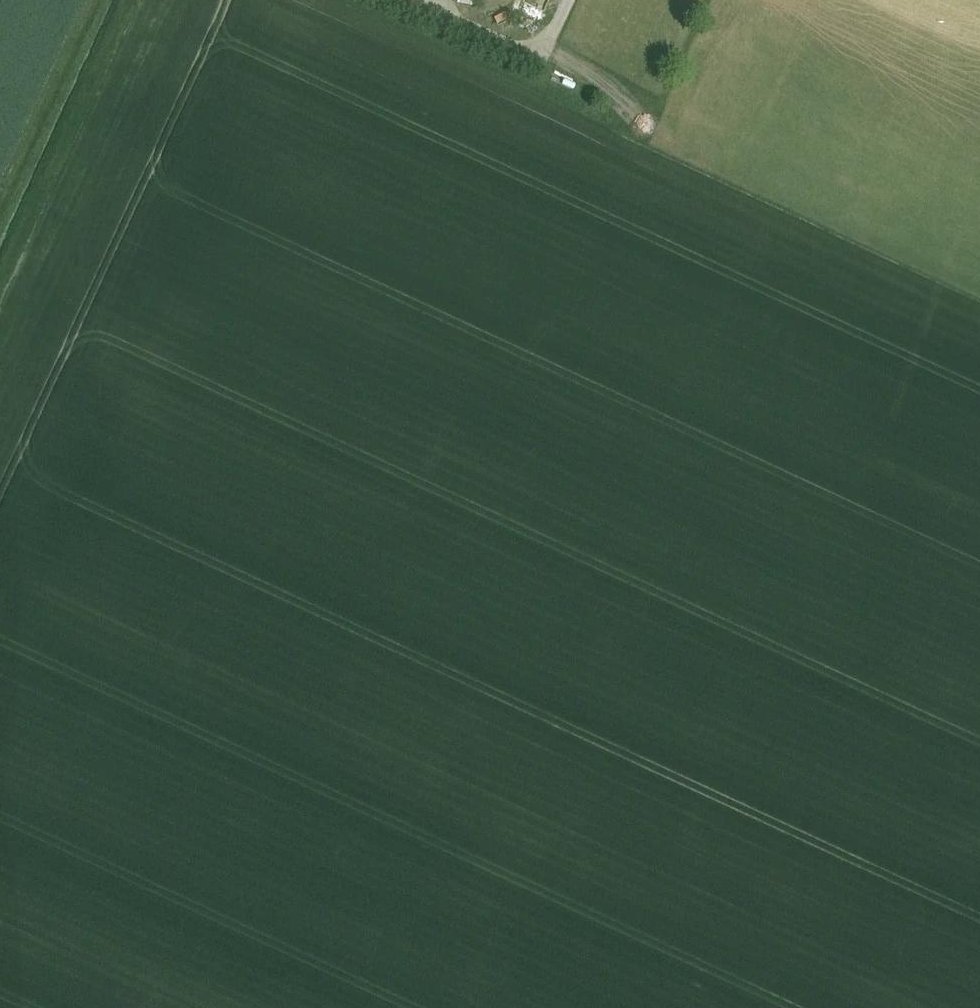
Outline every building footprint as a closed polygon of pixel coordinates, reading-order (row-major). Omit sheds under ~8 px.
[(545,9),(549,0),(525,0),(545,9)]
